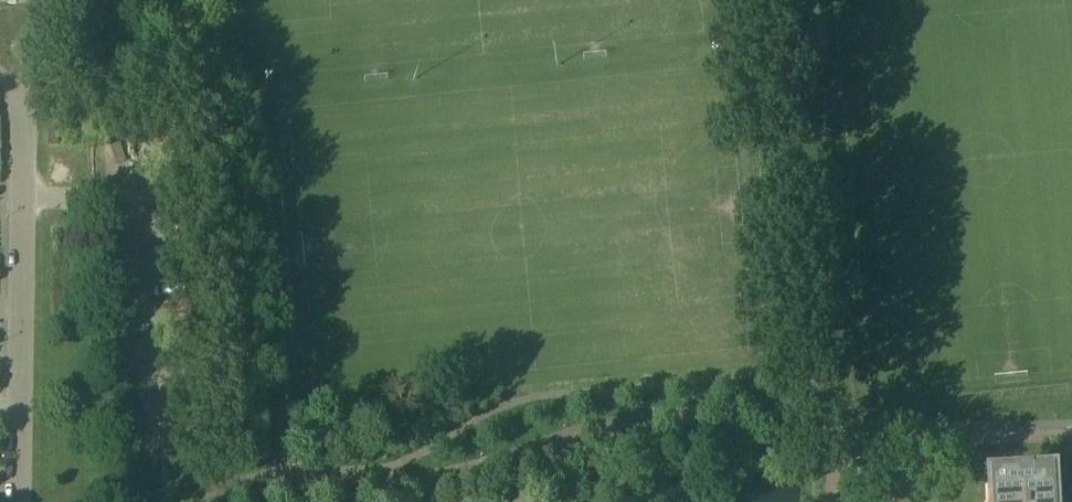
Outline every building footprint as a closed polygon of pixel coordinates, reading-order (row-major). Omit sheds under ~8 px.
[(994,484),(998,501),(1057,501),(1053,501),(1052,481),(1036,482),(1036,476),(1020,477),(1021,483),(994,484)]
